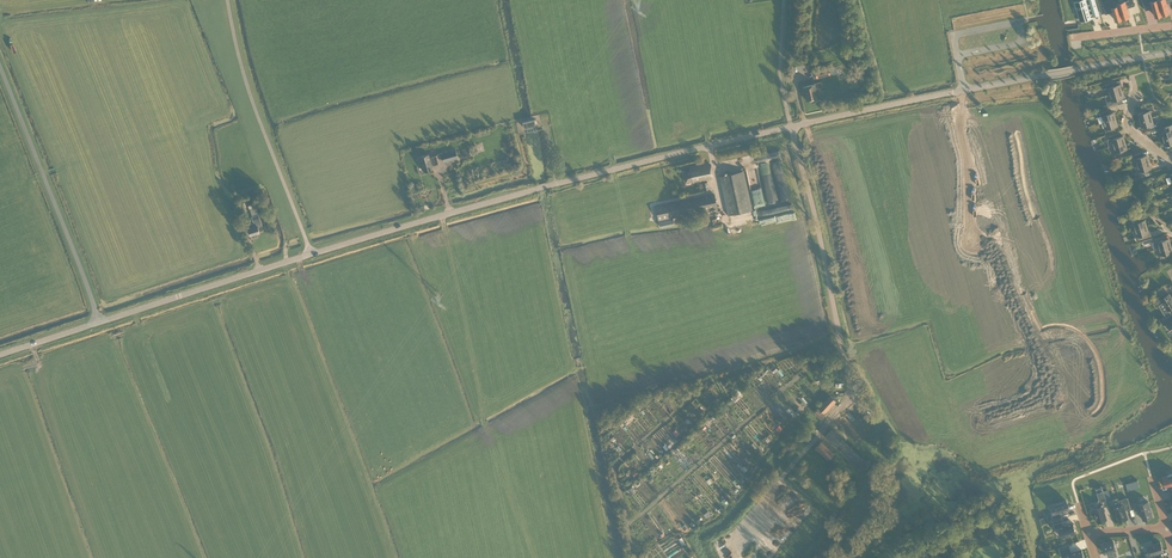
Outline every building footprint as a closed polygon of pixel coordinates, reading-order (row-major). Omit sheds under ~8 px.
[(1076,3),(1081,20),(1091,17),(1088,8),(1091,7),(1091,8),(1097,6),(1095,0),(1090,0),(1089,0),(1089,1),(1086,2),(1086,0),(1085,0),(1076,3)] [(1118,3),(1123,18),(1129,16),(1127,7),(1130,7),(1135,6),(1133,0),(1128,0),(1118,3)] [(1145,10),(1150,9),(1153,8),(1156,17),(1163,15),(1158,0),(1155,0),(1148,2),(1147,0),(1142,0),(1145,10)] [(1163,15),(1169,13),(1167,4),(1170,3),(1171,2),(1171,0),(1158,0),(1163,15)] [(1108,5),(1103,6),(1105,14),(1110,13),(1110,12),(1113,11),(1116,20),(1123,18),(1118,3),(1108,6),(1108,5)] [(1108,88),(1110,94),(1121,91),(1119,84),(1121,84),(1120,80),(1105,85),(1106,89),(1108,88)] [(815,84),(803,87),(804,91),(805,95),(807,100),(807,101),(812,100),(812,102),(818,100),(816,90),(816,89),(816,88),(823,87),(821,81),(815,83),(815,84)] [(1123,97),(1121,91),(1110,94),(1111,101),(1107,102),(1108,106),(1119,102),(1118,99),(1123,97)] [(1138,114),(1140,120),(1151,117),(1149,111),(1153,110),(1152,106),(1145,108),(1146,112),(1138,114)] [(1102,116),(1104,122),(1115,119),(1113,112),(1108,114),(1107,110),(1099,113),(1100,116),(1102,116)] [(1151,117),(1140,120),(1141,127),(1149,125),(1150,128),(1158,126),(1157,122),(1153,123),(1151,117)] [(536,118),(523,121),(524,126),(537,124),(536,118)] [(1117,125),(1115,119),(1104,122),(1106,128),(1104,129),(1105,133),(1113,130),(1112,127),(1117,125)] [(1163,139),(1171,136),(1171,125),(1163,128),(1164,131),(1161,132),(1163,139)] [(1109,147),(1113,146),(1125,143),(1123,136),(1118,137),(1117,134),(1109,136),(1110,139),(1108,140),(1109,147)] [(1163,139),(1165,145),(1171,143),(1171,136),(1163,139)] [(1127,149),(1125,143),(1113,146),(1115,152),(1114,152),(1115,156),(1122,154),(1121,150),(1127,149)] [(998,149),(982,154),(984,161),(996,158),(995,154),(999,153),(998,149)] [(456,151),(442,155),(444,162),(458,158),(456,151)] [(1135,158),(1137,165),(1149,162),(1147,155),(1141,156),(1140,153),(1133,155),(1134,159),(1135,158)] [(422,166),(424,172),(433,169),(432,165),(438,164),(436,156),(430,157),(429,154),(419,157),(421,161),(420,161),(421,166),(422,166)] [(996,158),(984,161),(986,169),(1002,164),(1001,160),(997,161),(996,158)] [(950,161),(934,164),(935,173),(942,172),(943,179),(957,176),(956,166),(951,167),(950,161)] [(1150,168),(1149,162),(1137,165),(1139,171),(1138,171),(1139,175),(1146,173),(1145,170),(1150,168)] [(692,181),(692,182),(713,177),(710,165),(689,169),(689,171),(683,172),(685,183),(692,181)] [(719,176),(727,215),(752,210),(743,171),(719,176)] [(1002,181),(986,185),(988,192),(1001,189),(1000,185),(1003,184),(1002,181)] [(1001,189),(988,192),(991,200),(1007,195),(1006,191),(1002,192),(1001,189)] [(947,190),(936,190),(937,195),(940,194),(941,205),(957,204),(956,193),(947,193),(947,190)] [(655,207),(658,221),(673,218),(717,208),(714,194),(655,207)] [(258,227),(262,226),(256,207),(250,209),(252,216),(255,226),(248,229),(251,236),(260,233),(258,227)] [(1016,209),(1000,214),(1002,221),(1014,217),(1013,213),(1017,212),(1016,209)] [(935,215),(934,220),(936,220),(936,229),(936,231),(953,231),(954,220),(945,220),(946,216),(935,215)] [(1014,217),(1002,221),(1004,228),(1020,223),(1019,220),(1016,221),(1014,217)] [(673,218),(658,221),(660,226),(674,223),(673,218)] [(1133,224),(1135,230),(1146,226),(1145,220),(1139,221),(1138,218),(1133,219),(1131,220),(1132,224),(1133,224)] [(1146,226),(1135,230),(1137,236),(1135,236),(1137,240),(1151,236),(1150,232),(1148,233),(1146,226)] [(1163,237),(1155,239),(1156,242),(1153,243),(1155,250),(1159,248),(1171,245),(1169,239),(1164,240),(1163,237)] [(1022,239),(1006,244),(1008,251),(1021,248),(1020,244),(1023,243),(1022,239)] [(1161,259),(1168,257),(1167,253),(1171,252),(1171,250),(1171,245),(1159,248),(1161,254),(1159,255),(1161,259)] [(1021,248),(1008,251),(1010,259),(1026,254),(1025,250),(1022,251),(1021,248)] [(1023,270),(1015,272),(1018,280),(1034,275),(1030,264),(1022,266),(1023,270)] [(1165,297),(1163,294),(1155,299),(1159,305),(1162,303),(1165,308),(1166,307),(1168,309),(1171,307),(1171,300),(1169,295),(1165,297)] [(1064,340),(1047,344),(1050,352),(1062,348),(1061,344),(1065,343),(1064,340)] [(1062,348),(1050,352),(1052,359),(1068,354),(1067,351),(1063,352),(1062,348)] [(1080,367),(1064,372),(1066,379),(1079,375),(1078,372),(1081,371),(1080,367)] [(1079,375),(1066,379),(1069,386),(1085,382),(1084,378),(1080,379),(1079,375)] [(1004,381),(994,384),(999,398),(1009,395),(1004,381)] [(824,413),(836,401),(830,396),(818,408),(818,407),(814,411),(821,418),(825,414),(824,413)] [(815,448),(828,460),(834,453),(821,441),(815,448)] [(1171,489),(1171,474),(1168,475),(1168,476),(1163,478),(1166,486),(1171,485),(1171,489)] [(1138,479),(1126,483),(1128,489),(1140,485),(1138,479)] [(720,502),(724,506),(728,501),(724,498),(720,502)] [(1128,498),(1119,501),(1120,506),(1115,508),(1118,521),(1128,518),(1125,510),(1131,508),(1128,498)] [(1094,508),(1095,513),(1096,518),(1097,517),(1098,522),(1107,520),(1104,511),(1105,511),(1103,501),(1098,503),(1099,507),(1094,508)] [(1148,501),(1138,504),(1138,505),(1135,506),(1137,512),(1140,511),(1143,520),(1153,517),(1148,501)] [(1056,515),(1053,516),(1054,521),(1062,519),(1061,514),(1070,512),(1067,503),(1053,507),(1056,515)] [(1062,521),(1053,524),(1055,528),(1058,527),(1061,538),(1076,533),(1073,523),(1064,526),(1062,521)] [(1102,545),(1104,553),(1109,552),(1111,557),(1117,556),(1115,550),(1116,550),(1113,541),(1102,545)] [(1160,542),(1148,546),(1150,552),(1146,553),(1147,557),(1153,557),(1156,557),(1155,554),(1163,551),(1160,542)] [(1059,549),(1062,557),(1067,557),(1084,557),(1081,550),(1071,553),(1069,547),(1070,547),(1070,546),(1059,549)]
